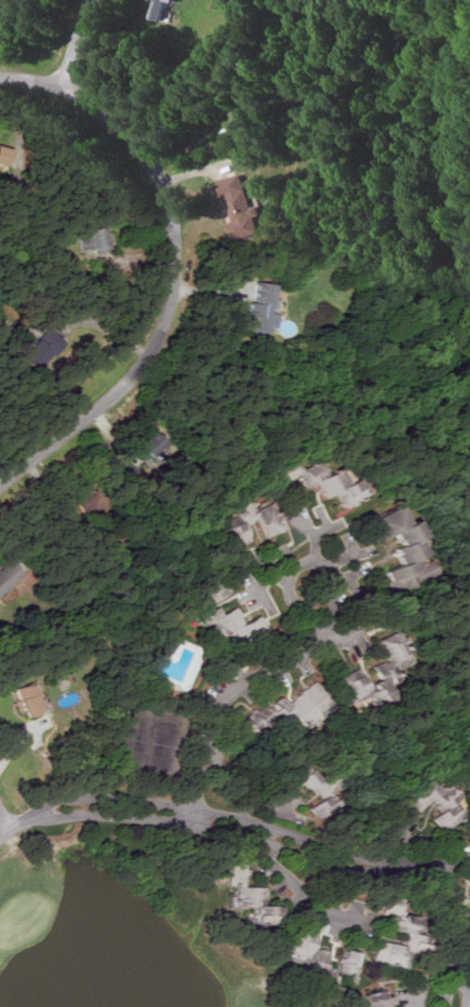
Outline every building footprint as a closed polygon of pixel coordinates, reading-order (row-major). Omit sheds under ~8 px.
[(172,1),(180,3),(181,0),(156,0),(152,18),(168,21),(172,1)] [(218,182),(223,200),(232,198),(239,221),(231,223),(236,241),(266,233),(262,216),(267,215),(264,205),(257,207),(248,174),(218,182)] [(85,255),(115,250),(111,229),(81,235),(85,255)] [(280,284),(256,281),(254,301),(252,301),(249,331),(272,333),(272,328),(279,328),(282,300),(279,299),(280,284)] [(64,337),(43,328),(27,363),(48,372),(64,337)] [(171,442),(159,429),(142,446),(154,458),(171,442)] [(336,467),(322,474),(315,460),(296,469),(305,488),(316,482),(324,499),(333,494),(341,508),(367,495),(358,475),(344,482),(336,467)] [(283,531),(272,502),(252,509),(249,500),(233,506),(240,522),(224,528),(231,547),(251,540),(245,524),(256,520),(263,539),(283,531)] [(390,592),(429,574),(422,557),(421,557),(412,539),(418,536),(410,518),(402,522),(394,506),(368,518),(378,540),(389,534),(394,544),(389,546),(397,563),(380,571),(390,592)] [(26,574),(12,558),(0,569),(0,598),(26,574)] [(245,622),(240,608),(224,614),(222,608),(205,614),(215,639),(238,631),(243,644),(270,633),(263,615),(245,622)] [(355,714),(395,700),(391,688),(398,685),(393,671),(409,665),(397,631),(377,638),(385,660),(371,665),(376,680),(368,683),(362,667),(341,675),(355,714)] [(336,705),(316,681),(288,703),(284,697),(269,708),(266,704),(258,711),(256,708),(246,716),(259,733),(276,720),(283,729),(300,715),(309,726),(336,705)] [(17,700),(20,712),(29,711),(30,717),(45,714),(39,683),(17,687),(20,699),(17,700)] [(331,796),(339,784),(312,767),(302,783),(321,795),(310,811),(326,821),(339,801),(331,796)] [(443,831),(466,811),(443,785),(437,790),(427,780),(418,788),(421,792),(410,801),(418,811),(429,801),(438,811),(431,817),(443,831)] [(256,922),(284,924),(285,904),(268,904),(269,886),(249,885),(250,862),(232,861),(231,884),(236,884),(235,906),(256,907),(256,922)] [(374,962),(407,967),(409,951),(427,954),(429,941),(424,940),(425,933),(413,931),(414,925),(422,926),(424,915),(394,911),(391,929),(401,930),(400,943),(378,939),(374,962)] [(344,946),(338,968),(329,965),(333,950),(318,946),(320,936),(297,930),(291,951),(307,955),(303,967),(327,974),(326,978),(337,981),(340,971),(348,973),(351,963),(360,965),(363,952),(344,946)] [(394,982),(383,985),(384,989),(364,993),(366,1006),(387,1006),(398,1005),(394,982)]
